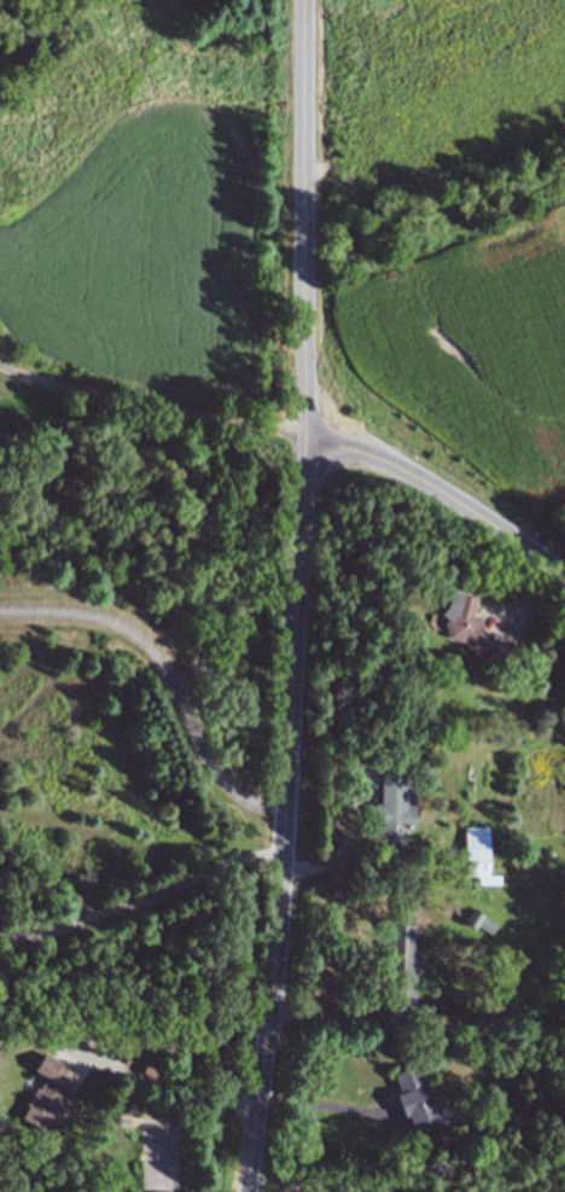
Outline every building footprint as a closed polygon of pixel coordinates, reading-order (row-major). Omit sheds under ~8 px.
[(512,641),(508,656),(482,651),(478,655),(464,640),(447,635),(443,621),(444,617),(441,615),(441,610),(436,607),(445,576),(470,585),(467,594),(474,598),(471,615),(478,616),(482,628),(477,632),(489,640),(490,634),(512,641)] [(379,771),(404,771),(404,783),(414,783),(413,828),(403,828),(403,851),(378,851),(378,825),(373,825),(373,801),(379,801),(379,771)] [(465,825),(490,826),(489,871),(464,870),(465,825)] [(388,923),(413,923),(413,971),(415,971),(415,992),(392,992),(392,975),(388,975),(388,958),(383,958),(383,943),(388,943),(388,923)] [(118,1051),(127,1054),(123,1063),(115,1059),(118,1051)] [(78,1074),(62,1099),(60,1099),(39,1130),(21,1117),(28,1106),(24,1104),(36,1087),(37,1088),(45,1078),(34,1071),(46,1054),(56,1062),(57,1059),(78,1074)] [(394,1075),(417,1066),(439,1128),(414,1138),(406,1116),(403,1117),(395,1094),(401,1093),(394,1075)] [(433,1150),(437,1171),(425,1174),(421,1151),(433,1150)]
